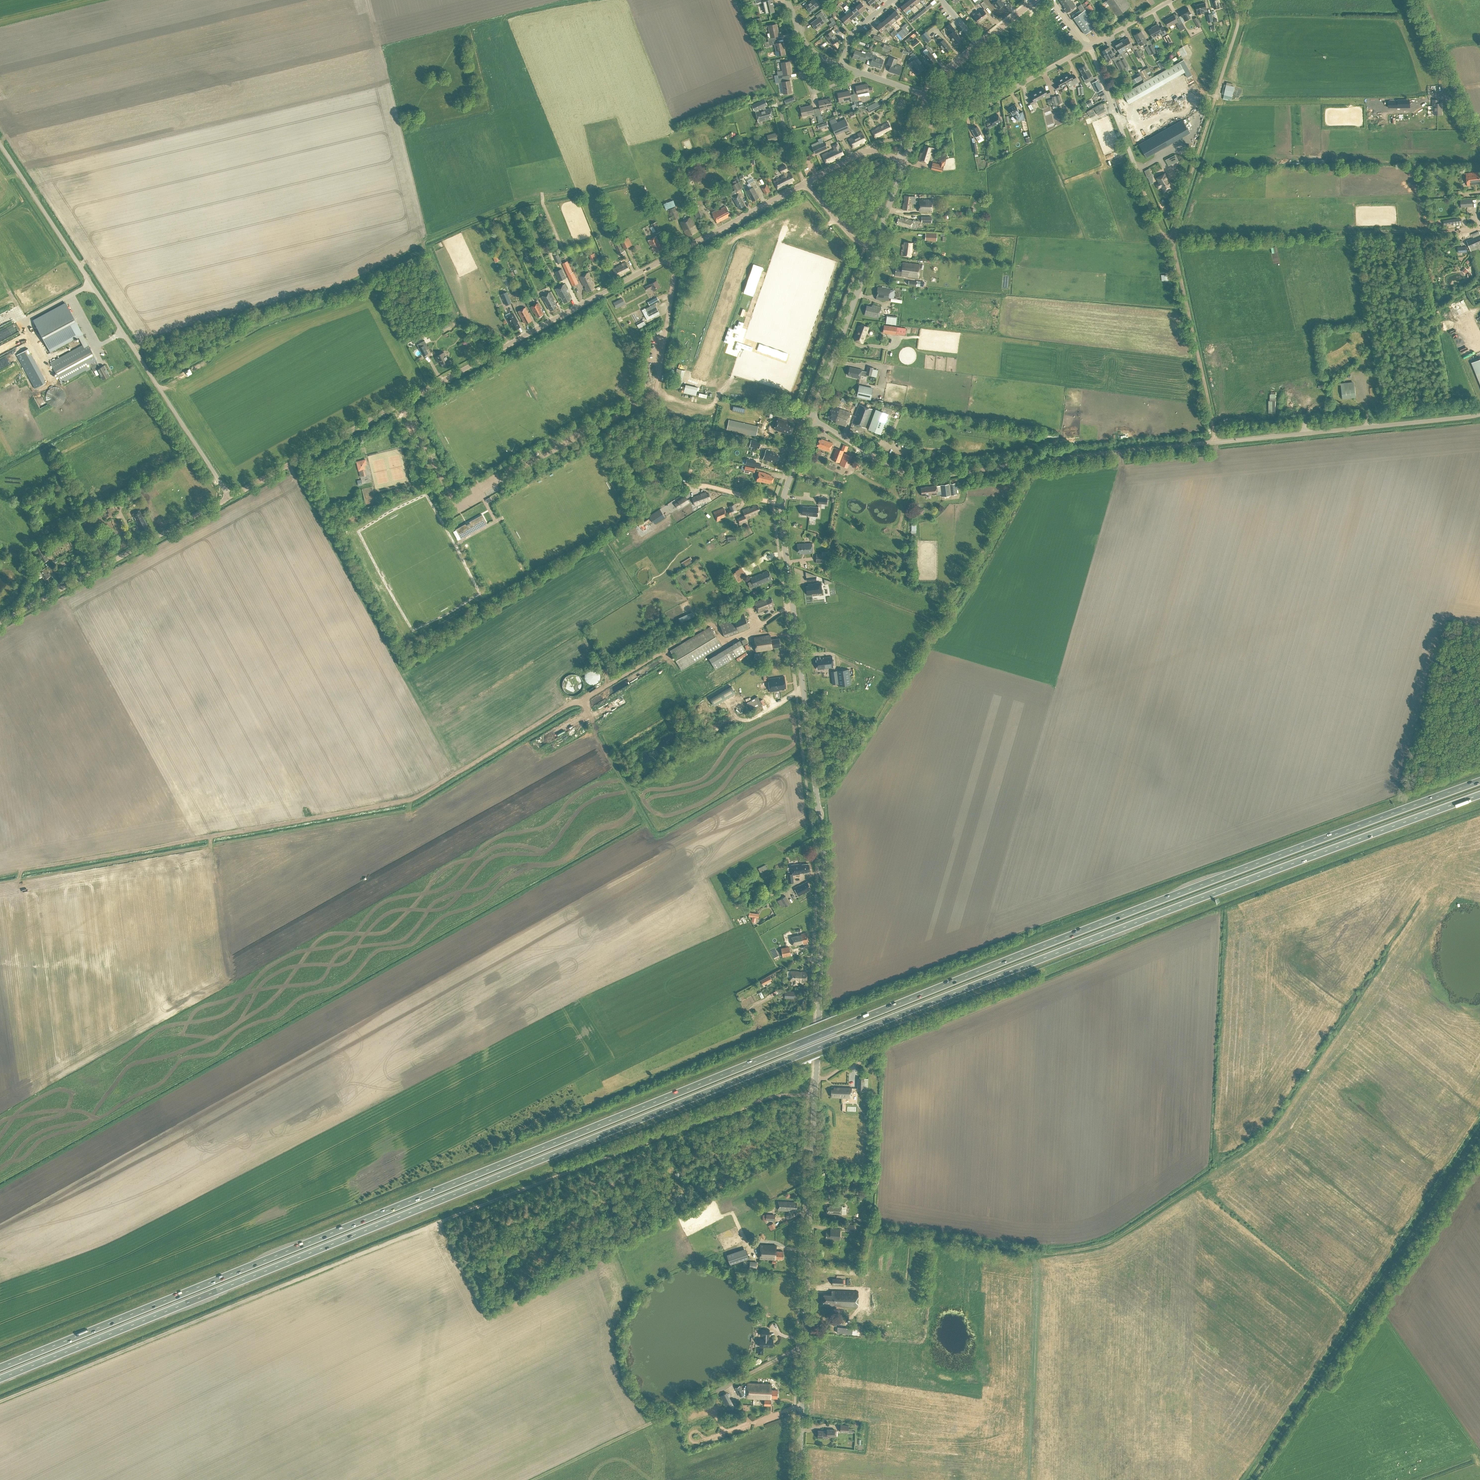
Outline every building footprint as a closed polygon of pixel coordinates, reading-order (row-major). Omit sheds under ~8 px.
[(757,3),(763,1),(766,13),(774,11),(772,0),(756,0),(757,3)] [(805,5),(810,12),(819,5),(818,5),(820,4),(817,0),(812,0),(805,5)] [(915,4),(912,0),(909,0),(905,3),(910,8),(915,4)] [(994,2),(993,3),(993,4),(994,5),(995,5),(998,9),(1004,5),(1002,3),(1003,2),(1001,0),(992,0),(994,2)] [(1065,8),(1064,9),(1067,13),(1076,6),(1071,0),(1070,0),(1060,0),(1065,8)] [(1131,6),(1127,0),(1106,0),(1103,2),(1106,5),(1109,3),(1117,15),(1131,6)] [(1219,0),(1216,0),(1212,1),(1214,9),(1222,7),(1222,4),(1220,5),(1219,0)] [(856,6),(861,12),(866,8),(861,2),(856,6)] [(910,8),(905,3),(900,7),(905,12),(910,8)] [(1205,13),(1204,11),(1207,10),(1205,3),(1196,5),(1198,15),(1205,13)] [(1085,8),(1090,15),(1095,11),(1090,4),(1085,8)] [(846,14),(851,20),(856,16),(851,10),(847,5),(843,7),(846,11),(845,12),(846,14)] [(856,6),(851,10),(856,16),(861,12),(856,6)] [(1192,15),(1188,7),(1180,12),(1185,21),(1191,18),(1190,16),(1192,15)] [(988,17),(982,8),(978,12),(977,11),(972,14),(973,15),(979,23),(988,17)] [(891,14),(896,20),(901,16),(896,10),(891,14)] [(1081,12),(1074,18),(1073,18),(1085,34),(1096,26),(1085,10),(1081,12)] [(823,14),(821,11),(816,16),(818,18),(811,23),(816,30),(825,23),(827,21),(823,14)] [(851,20),(846,14),(841,18),(846,24),(851,20)] [(891,14),(886,18),(891,24),(896,20),(891,14)] [(1177,22),(1179,24),(1182,30),(1186,28),(1179,17),(1176,19),(1174,15),(1165,20),(1169,27),(1177,22)] [(886,18),(881,22),(886,28),(888,30),(890,28),(888,26),(891,24),(886,18)] [(886,28),(881,22),(876,26),(881,32),(886,28)] [(956,30),(950,23),(945,27),(951,33),(948,35),(955,44),(956,43),(957,44),(960,42),(959,41),(961,39),(957,34),(954,31),(956,30)] [(770,37),(768,38),(768,41),(775,40),(774,37),(779,36),(777,24),(768,26),(770,37)] [(1160,28),(1158,24),(1154,26),(1155,27),(1149,30),(1153,38),(1162,33),(1164,35),(1167,33),(1163,27),(1160,28)] [(833,30),(826,35),(825,36),(828,40),(826,42),(829,46),(838,40),(833,33),(835,32),(833,30)] [(1140,46),(1147,42),(1141,31),(1134,35),(1140,46)] [(925,32),(921,36),(927,43),(931,39),(925,32)] [(1169,35),(1164,37),(1166,42),(1167,41),(1169,45),(1168,45),(1169,47),(1174,44),(1169,35)] [(943,40),(939,36),(936,39),(939,43),(938,44),(945,52),(950,47),(944,39),(943,40)] [(1121,40),(1127,50),(1133,46),(1128,38),(1124,40),(1124,39),(1121,40)] [(768,41),(765,42),(766,47),(770,46),(769,45),(775,44),(777,56),(785,54),(783,42),(776,43),(775,40),(768,41)] [(1120,53),(1127,50),(1121,40),(1119,42),(1120,43),(1116,45),(1120,53)] [(1150,55),(1152,54),(1156,52),(1152,45),(1149,47),(1148,46),(1146,47),(1150,55)] [(933,51),(929,46),(927,48),(926,49),(928,52),(924,56),(930,64),(936,59),(930,53),(933,51)] [(1183,46),(1178,50),(1182,57),(1188,54),(1183,46)] [(1116,57),(1110,47),(1103,51),(1104,54),(1103,55),(1107,62),(1116,57)] [(865,58),(868,59),(870,53),(866,52),(865,54),(855,50),(852,58),(856,59),(856,58),(864,61),(865,58)] [(870,53),(868,59),(871,61),(869,66),(873,67),(874,66),(881,68),(883,60),(876,57),(877,56),(870,53)] [(914,54),(912,56),(909,59),(911,62),(908,64),(917,75),(923,70),(916,60),(918,58),(914,54)] [(898,59),(890,57),(887,66),(890,67),(888,71),(899,75),(902,66),(896,64),(898,59)] [(1117,63),(1120,70),(1125,67),(1121,60),(1117,63)] [(777,75),(778,79),(785,78),(784,74),(792,73),(790,61),(781,63),(782,70),(778,71),(778,75),(777,75)] [(1125,96),(1129,103),(1164,84),(1185,71),(1179,62),(1124,94),(1125,96)] [(1079,69),(1082,73),(1083,75),(1082,76),(1084,79),(1087,78),(1089,81),(1093,79),(1089,71),(1088,71),(1085,65),(1079,69)] [(1144,67),(1138,71),(1144,82),(1152,77),(1151,75),(1149,76),(1144,67)] [(1070,74),(1063,77),(1067,84),(1070,82),(1072,86),(1078,82),(1075,75),(1072,77),(1070,74)] [(1140,74),(1132,78),(1135,83),(1142,79),(1140,74)] [(1067,84),(1063,77),(1056,81),(1058,84),(1055,86),(1057,90),(1062,87),(1067,84)] [(785,78),(778,79),(779,83),(781,82),(783,94),(792,93),(790,81),(786,81),(785,78)] [(1093,83),(1098,92),(1103,89),(1097,80),(1093,83)] [(859,100),(858,97),(858,94),(869,92),(869,93),(873,92),(872,87),(868,88),(867,83),(855,86),(857,93),(854,94),(855,101),(859,100)] [(1223,87),(1222,94),(1224,94),(1223,99),(1228,100),(1229,97),(1232,97),(1235,87),(1226,85),(1226,87),(1223,87)] [(1037,92),(1040,98),(1045,96),(1046,96),(1051,93),(1049,90),(1046,91),(1044,88),(1037,92)] [(855,101),(854,94),(850,95),(849,90),(837,93),(839,102),(851,99),(851,102),(855,101)] [(1040,98),(1037,92),(1030,96),(1032,99),(1029,101),(1031,105),(1036,102),(1036,101),(1040,98)] [(816,109),(818,116),(822,115),(821,109),(832,107),(830,98),(818,101),(820,108),(816,109)] [(771,108),(766,109),(764,105),(767,104),(765,100),(752,105),(754,110),(758,122),(771,119),(771,117),(773,117),(771,108)] [(1438,100),(1432,100),(1432,106),(1434,106),(1434,115),(1442,115),(1442,103),(1438,103),(1438,100)] [(866,106),(869,112),(880,107),(877,101),(866,106)] [(1094,107),(1098,115),(1106,111),(1102,103),(1094,107)] [(1018,112),(1019,111),(1015,104),(1008,108),(1012,115),(1016,113),(1017,115),(1015,115),(1019,121),(1025,119),(1022,111),(1019,113),(1018,112)] [(818,116),(816,109),(813,109),(812,105),(800,108),(802,116),(813,114),(814,116),(818,116)] [(1092,109),(1087,111),(1090,117),(1095,115),(1092,109)] [(1002,122),(998,114),(994,116),(995,117),(989,120),(993,126),(998,123),(999,124),(1002,122)] [(845,119),(831,125),(835,135),(849,129),(845,119)] [(1183,119),(1139,144),(1147,157),(1190,133),(1183,119)] [(882,133),(891,128),(888,122),(877,127),(877,128),(872,131),(875,138),(883,134),(882,133)] [(981,134),(977,126),(971,129),(973,133),(975,137),(978,141),(982,138),(980,134),(981,134)] [(866,140),(862,132),(858,134),(849,139),(853,148),(859,145),(858,144),(861,142),(862,144),(865,142),(864,141),(866,140)] [(775,133),(767,135),(768,140),(769,142),(777,139),(775,133)] [(825,141),(812,147),(815,153),(828,148),(825,141)] [(840,147),(839,147),(837,144),(833,146),(834,149),(833,150),(822,155),(826,164),(835,160),(834,158),(837,157),(838,159),(841,157),(840,156),(844,154),(840,147)] [(934,148),(925,145),(922,152),(921,152),(918,160),(927,163),(931,152),(932,153),(934,148)] [(931,169),(942,172),(945,161),(940,160),(939,164),(933,162),(931,169)] [(788,170),(785,165),(780,168),(782,173),(783,173),(784,175),(777,179),(777,180),(775,181),(775,180),(774,181),(778,190),(786,186),(785,184),(787,183),(788,185),(792,183),(791,181),(794,179),(791,172),(788,173),(786,171),(788,170)] [(1150,167),(1145,170),(1148,176),(1153,174),(1150,167)] [(1467,185),(1479,184),(1479,172),(1466,173),(1467,185)] [(1160,183),(1156,185),(1158,188),(1161,186),(1162,187),(1165,192),(1167,191),(1168,193),(1172,190),(1171,189),(1173,187),(1165,173),(1157,178),(1159,182),(1160,183)] [(758,187),(754,181),(749,184),(751,188),(746,190),(752,201),(759,197),(755,189),(758,187)] [(745,205),(739,193),(738,193),(737,191),(741,189),(738,182),(733,185),(736,190),(730,193),(732,197),(739,209),(745,205)] [(761,187),(765,194),(771,191),(767,184),(761,187)] [(914,196),(904,195),(903,199),(905,200),(904,203),(903,202),(902,209),(912,210),(912,204),(911,204),(912,200),(914,201),(914,196)] [(932,211),(933,199),(920,199),(919,211),(932,211)] [(1472,199),(1460,200),(1461,207),(1473,206),(1472,199)] [(664,203),(666,209),(675,206),(673,200),(664,203)] [(694,206),(693,206),(698,218),(704,215),(699,204),(698,204),(694,206)] [(711,211),(712,213),(717,222),(727,217),(726,215),(729,214),(725,206),(716,211),(715,209),(711,211)] [(675,207),(674,207),(668,209),(671,220),(679,217),(675,207)] [(697,232),(690,217),(681,222),(680,223),(687,237),(697,232)] [(911,228),(913,220),(908,219),(907,220),(904,219),(905,218),(901,217),(900,218),(898,218),(897,222),(898,223),(898,224),(911,228)] [(651,224),(656,234),(662,231),(657,221),(651,224)] [(1471,252),(1479,248),(1479,234),(1479,231),(1472,234),(1473,238),(1466,241),(1471,252)] [(656,253),(659,251),(663,248),(656,235),(648,240),(651,245),(653,247),(652,247),(654,251),(655,251),(656,253)] [(617,237),(613,239),(616,246),(615,246),(619,254),(624,251),(617,237)] [(624,249),(629,246),(625,239),(620,241),(624,249)] [(913,242),(904,241),(904,244),(902,244),(902,246),(903,246),(903,249),(902,249),(901,255),(911,256),(913,242)] [(623,272),(629,269),(625,261),(612,268),(617,277),(623,274),(623,272)] [(920,264),(903,262),(902,266),(898,265),(898,266),(896,266),(894,274),(918,277),(920,264)] [(554,271),(559,281),(566,278),(562,268),(554,271)] [(572,272),(567,275),(573,286),(579,283),(577,280),(576,280),(572,272)] [(595,285),(588,272),(580,276),(587,292),(595,289),(594,286),(595,285)] [(661,287),(657,280),(645,286),(647,290),(652,287),(654,290),(661,287)] [(568,289),(565,283),(556,289),(560,296),(561,296),(564,302),(570,299),(570,298),(571,297),(567,289),(568,289)] [(889,300),(889,298),(893,299),(895,290),(890,289),(890,288),(878,286),(876,298),(889,300)] [(520,287),(514,289),(518,297),(523,295),(520,287)] [(507,291),(501,294),(506,305),(512,303),(507,291)] [(554,299),(550,291),(541,296),(544,302),(545,301),(550,310),(556,307),(555,306),(557,305),(554,299)] [(650,305),(659,300),(657,296),(648,301),(650,305)] [(614,302),(617,308),(625,304),(622,298),(614,302)] [(78,337),(82,345),(50,362),(61,383),(91,366),(94,371),(97,370),(102,380),(110,376),(104,366),(100,368),(98,363),(65,302),(33,320),(50,352),(78,337)] [(537,317),(543,314),(540,307),(540,306),(538,302),(531,306),(534,312),(535,312),(537,317)] [(655,304),(646,308),(647,312),(649,316),(658,311),(656,307),(655,304)] [(872,307),(868,305),(866,305),(864,314),(878,318),(881,307),(873,305),(872,307)] [(525,323),(532,320),(529,315),(525,307),(517,312),(523,321),(523,320),(525,323)] [(518,321),(514,313),(506,318),(512,327),(514,330),(520,326),(518,322),(518,321)] [(897,316),(887,315),(886,323),(896,324),(897,316)] [(449,321),(441,326),(443,330),(451,325),(449,321)] [(868,327),(861,324),(860,326),(859,326),(857,330),(859,330),(858,333),(856,332),(854,338),(855,338),(854,339),(862,342),(868,327)] [(883,324),(882,332),(905,336),(906,328),(896,327),(896,326),(883,324)] [(422,341),(417,344),(419,347),(419,348),(423,355),(428,352),(424,345),(422,341)] [(16,355),(35,388),(45,382),(44,379),(45,379),(28,348),(16,355)] [(450,363),(444,351),(435,356),(438,362),(440,361),(443,366),(450,363)] [(1476,374),(1479,384),(1479,359),(1471,362),(1476,374)] [(878,370),(873,369),(873,368),(868,366),(867,371),(862,370),(862,369),(849,367),(847,375),(852,376),(851,376),(860,378),(861,373),(876,377),(878,370)] [(674,381),(682,382),(685,370),(677,369),(674,381)] [(1341,383),(1343,399),(1356,397),(1354,381),(1341,383)] [(686,384),(684,392),(696,395),(698,387),(686,384)] [(858,385),(856,397),(870,400),(873,388),(858,385)] [(59,387),(55,386),(52,387),(49,389),(47,391),(46,395),(46,398),(47,401),(49,404),(52,406),(56,406),(59,406),(62,404),(64,401),(65,398),(65,394),(64,391),(62,388),(59,387)] [(872,409),(859,404),(852,423),(865,428),(872,409)] [(851,413),(832,406),(828,417),(835,420),(835,422),(846,426),(851,413)] [(883,406),(881,411),(875,409),(868,429),(881,433),(888,413),(891,414),(893,409),(883,406)] [(787,421),(778,418),(774,429),(789,434),(789,433),(791,433),(794,425),(787,422),(787,421)] [(730,419),(728,429),(739,431),(756,435),(758,425),(739,421),(730,419)] [(833,443),(821,438),(821,440),(819,439),(817,445),(818,446),(818,447),(830,451),(833,443)] [(750,440),(749,446),(759,448),(761,442),(750,440)] [(836,448),(831,459),(839,463),(844,451),(836,448)] [(774,452),(772,451),(769,450),(767,449),(763,459),(767,460),(768,459),(777,463),(778,461),(779,462),(781,457),(779,456),(777,455),(776,454),(773,453),(774,452)] [(844,467),(847,468),(852,456),(844,453),(840,463),(845,465),(844,467)] [(747,458),(745,464),(755,467),(755,465),(756,460),(753,460),(748,459),(747,458)] [(364,465),(367,464),(366,459),(357,462),(359,470),(365,469),(364,465)] [(769,474),(766,473),(759,472),(757,481),(761,482),(770,484),(771,482),(773,482),(774,476),(770,475),(769,474)] [(955,483),(940,485),(941,496),(944,496),(944,499),(950,498),(949,495),(951,495),(957,494),(956,490),(955,483)] [(937,494),(936,485),(931,486),(931,487),(928,487),(924,487),(924,488),(921,488),(922,496),(937,494)] [(706,495),(705,492),(701,494),(701,495),(700,495),(694,497),(692,498),(695,505),(711,500),(708,494),(706,495)] [(678,501),(674,503),(678,509),(681,506),(682,507),(689,502),(685,496),(678,501)] [(730,509),(727,510),(729,515),(737,512),(736,507),(734,503),(732,504),(728,505),(730,509)] [(114,505),(107,509),(109,513),(108,514),(109,516),(111,514),(111,513),(116,510),(114,505)] [(748,522),(746,518),(760,513),(758,506),(757,507),(756,505),(753,506),(754,508),(750,509),(749,507),(742,510),(744,515),(739,516),(741,520),(738,521),(740,525),(743,524),(742,523),(746,522),(748,522)] [(809,507),(802,506),(801,515),(808,515),(808,516),(817,517),(818,507),(809,507)] [(714,512),(713,512),(714,515),(715,514),(716,518),(717,521),(721,519),(720,518),(726,516),(723,508),(714,512)] [(129,517),(136,514),(134,509),(126,512),(129,517)] [(657,511),(650,516),(653,521),(660,516),(663,514),(660,509),(657,511)] [(456,529),(461,538),(487,524),(482,514),(456,529)] [(147,525),(142,516),(136,519),(141,530),(147,527),(146,526),(147,525)] [(898,541),(892,531),(889,533),(891,536),(887,539),(892,545),(898,541)] [(883,546),(881,536),(864,540),(865,548),(870,547),(870,549),(883,546)] [(813,553),(812,543),(797,544),(797,552),(799,552),(799,554),(813,553)] [(41,545),(34,548),(42,563),(48,560),(44,553),(45,552),(41,545)] [(815,563),(826,563),(826,554),(815,554),(815,563)] [(692,562),(691,560),(692,559),(690,557),(681,563),(682,564),(683,564),(682,564),(684,567),(692,562)] [(50,576),(46,567),(39,571),(44,579),(43,580),(46,585),(51,582),(50,581),(52,580),(50,576)] [(736,572),(734,573),(730,575),(734,584),(742,580),(739,576),(744,573),(741,567),(735,571),(736,572)] [(767,572),(767,571),(763,572),(763,574),(760,575),(760,574),(751,578),(755,587),(772,579),(769,572),(767,572)] [(807,585),(806,586),(807,594),(807,595),(812,594),(812,596),(818,595),(817,593),(821,593),(822,593),(821,582),(814,583),(814,584),(813,584),(811,584),(811,583),(807,584),(808,585),(807,585)] [(770,598),(769,596),(755,602),(759,612),(767,609),(766,607),(769,606),(770,608),(775,606),(772,598),(770,598)] [(693,612),(679,619),(681,623),(695,616),(693,612)] [(744,614),(719,624),(725,637),(749,628),(744,614)] [(670,651),(656,658),(667,679),(721,646),(718,641),(710,627),(682,644),(670,651)] [(771,639),(770,635),(754,637),(756,651),(773,649),(772,648),(781,646),(779,638),(771,639)] [(746,651),(743,645),(740,640),(731,645),(722,650),(709,658),(715,669),(729,661),(735,657),(746,651)] [(833,667),(832,656),(822,657),(823,658),(820,658),(820,657),(817,657),(817,659),(816,660),(817,669),(833,667)] [(764,672),(771,666),(768,662),(761,667),(764,672)] [(586,680),(588,683),(590,684),(593,684),(596,683),(599,681),(600,679),(600,676),(599,673),(597,670),(594,669),(591,669),(589,670),(586,672),(585,674),(585,677),(586,680)] [(838,686),(851,685),(849,669),(831,671),(832,684),(838,683),(838,686)] [(784,689),(786,689),(784,677),(767,680),(769,692),(784,690),(784,689)] [(726,699),(735,693),(731,686),(722,691),(710,699),(714,706),(726,699)] [(757,696),(749,701),(754,708),(754,709),(762,704),(757,696)] [(802,863),(792,864),(792,866),(793,873),(793,875),(800,874),(800,873),(810,872),(809,864),(802,865),(802,863)] [(810,887),(807,881),(802,884),(802,885),(799,886),(799,885),(795,888),(799,895),(809,890),(809,888),(810,887)] [(785,895),(780,899),(784,905),(785,907),(790,903),(785,895)] [(807,933),(791,936),(791,938),(792,944),(793,946),(800,944),(800,943),(803,942),(803,944),(808,943),(808,941),(809,941),(807,933)] [(791,955),(789,946),(781,948),(783,957),(791,955)] [(798,985),(798,981),(801,981),(801,982),(805,982),(805,980),(807,980),(807,971),(798,971),(798,970),(791,970),(790,981),(793,981),(793,984),(798,985)] [(868,1078),(863,1078),(858,1078),(857,1089),(864,1089),(864,1088),(868,1088),(868,1078)] [(852,1088),(834,1087),(834,1089),(831,1089),(831,1097),(838,1097),(851,1098),(851,1091),(855,1091),(855,1088),(852,1088)] [(795,1202),(778,1201),(778,1210),(779,1210),(796,1211),(797,1204),(795,1204),(795,1202)] [(846,1207),(842,1206),(829,1205),(829,1207),(827,1207),(827,1214),(841,1214),(841,1213),(846,1214),(846,1207)] [(840,1229),(831,1228),(831,1231),(826,1231),(826,1237),(828,1238),(828,1239),(840,1240),(840,1229)] [(776,1245),(760,1244),(760,1258),(778,1259),(778,1258),(783,1259),(783,1251),(776,1251),(776,1245)] [(746,1248),(727,1254),(730,1264),(749,1258),(746,1248)] [(842,1285),(847,1285),(855,1285),(856,1269),(847,1269),(847,1279),(843,1279),(843,1276),(839,1276),(839,1279),(832,1279),(832,1285),(842,1285)] [(858,1291),(832,1290),(832,1294),(824,1294),(824,1304),(830,1304),(830,1305),(837,1305),(837,1306),(858,1307),(858,1291)] [(773,1347),(773,1339),(769,1339),(769,1335),(770,1329),(762,1329),(761,1335),(764,1335),(764,1339),(760,1338),(760,1346),(765,1346),(765,1347),(768,1347),(768,1346),(773,1347)] [(19,1358),(34,1351),(33,1349),(18,1355),(19,1358)] [(772,1383),(747,1382),(747,1383),(744,1383),(740,1385),(735,1387),(740,1396),(745,1393),(746,1394),(746,1398),(764,1398),(764,1405),(771,1405),(771,1397),(777,1397),(778,1389),(771,1389),(772,1383)] [(728,1410),(735,1407),(727,1392),(720,1396),(728,1410)] [(840,1424),(840,1432),(848,1432),(851,1433),(852,1429),(848,1429),(848,1428),(849,1425),(840,1424)] [(818,1430),(818,1437),(827,1437),(827,1436),(835,1436),(835,1429),(827,1429),(827,1430),(818,1430)]
